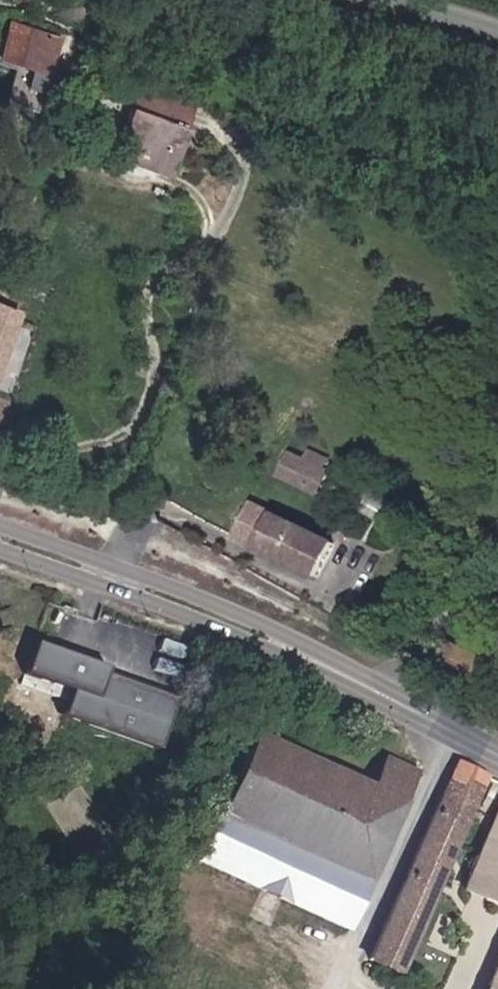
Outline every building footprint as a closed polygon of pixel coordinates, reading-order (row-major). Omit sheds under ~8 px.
[(10,24),(0,52),(0,58),(21,66),(11,94),(34,102),(56,41),(10,24)] [(111,149),(168,172),(186,126),(130,103),(111,149)] [(18,322),(0,315),(0,367),(18,322)] [(319,483),(334,458),(312,446),(298,472),(319,483)] [(259,498),(237,538),(322,583),(344,540),(259,498)] [(101,668),(30,642),(17,674),(63,692),(55,713),(150,748),(167,702),(98,676),(101,668)] [(197,865),(342,930),(412,777),(378,762),(366,790),(254,739),(197,865)] [(397,979),(486,775),(452,760),(363,964),(397,979)] [(465,894),(497,908),(497,817),(465,894)] [(489,988),(497,988),(497,968),(489,988)]
